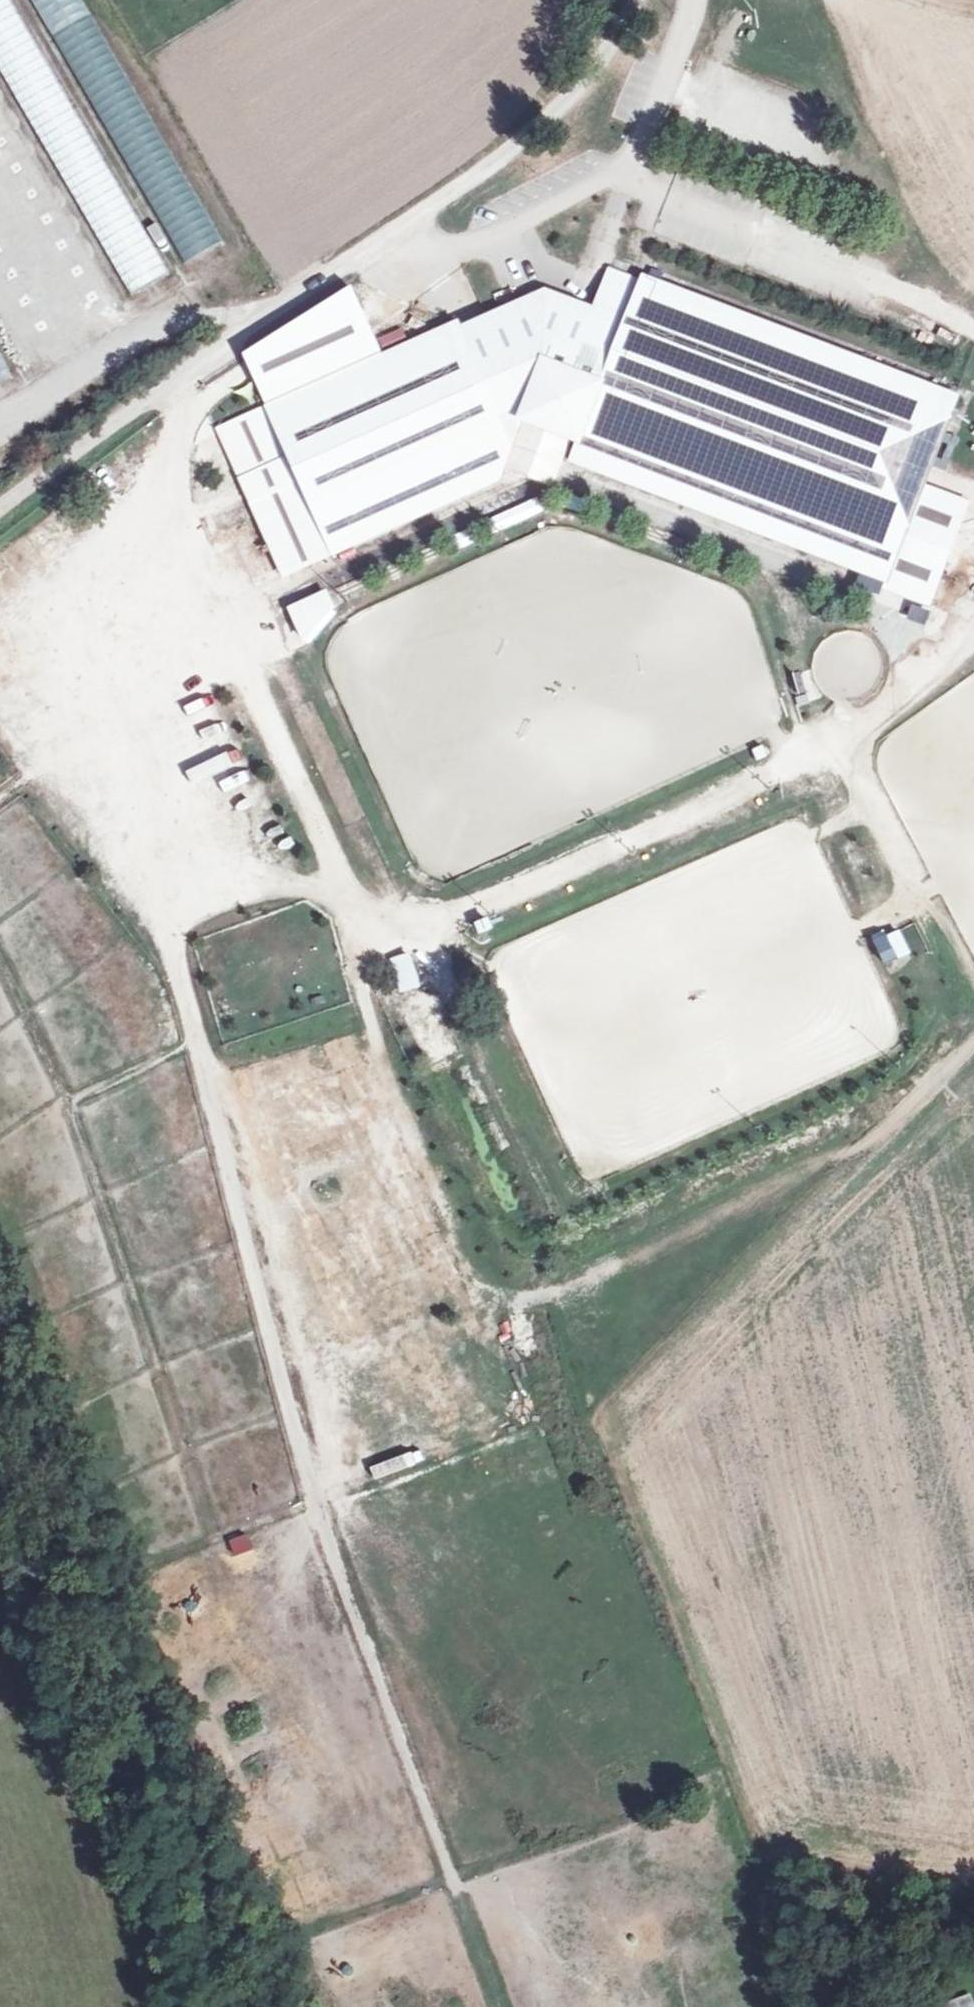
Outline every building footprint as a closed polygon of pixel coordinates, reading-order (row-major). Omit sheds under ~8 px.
[(167,275),(8,0),(0,0),(0,72),(129,296),(167,275)] [(221,244),(80,0),(30,0),(183,266),(221,244)] [(38,355),(118,308),(0,110),(0,290),(38,355)] [(570,449),(564,464),(882,588),(954,396),(604,265),(588,306),(539,289),(453,326),(450,320),(256,409),(324,558),(496,483),(515,430),(570,449)] [(15,389),(0,363),(0,398),(15,389)] [(524,520),(541,512),(535,498),(518,506),(524,520)] [(66,528),(53,510),(0,549),(0,576),(66,528)] [(285,605),(297,634),(337,618),(326,589),(285,605)] [(409,951),(388,956),(397,992),(418,987),(409,951)]
